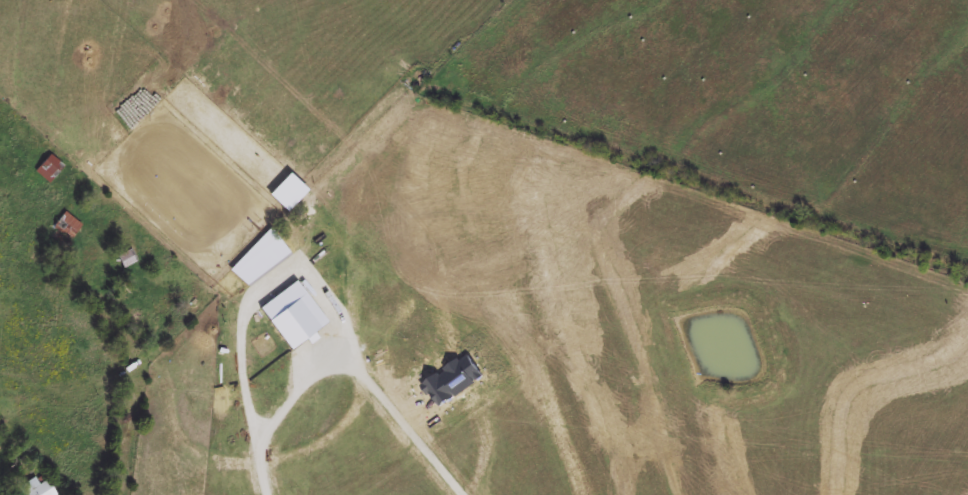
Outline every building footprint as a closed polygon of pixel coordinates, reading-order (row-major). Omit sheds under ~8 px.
[(49,183),(64,165),(50,153),(35,171),(49,183)] [(82,225),(65,211),(47,234),(63,248),(82,225)] [(124,268),(139,261),(133,248),(118,256),(124,268)] [(50,480),(39,485),(36,479),(18,487),(21,494),(57,494),(50,480)]
